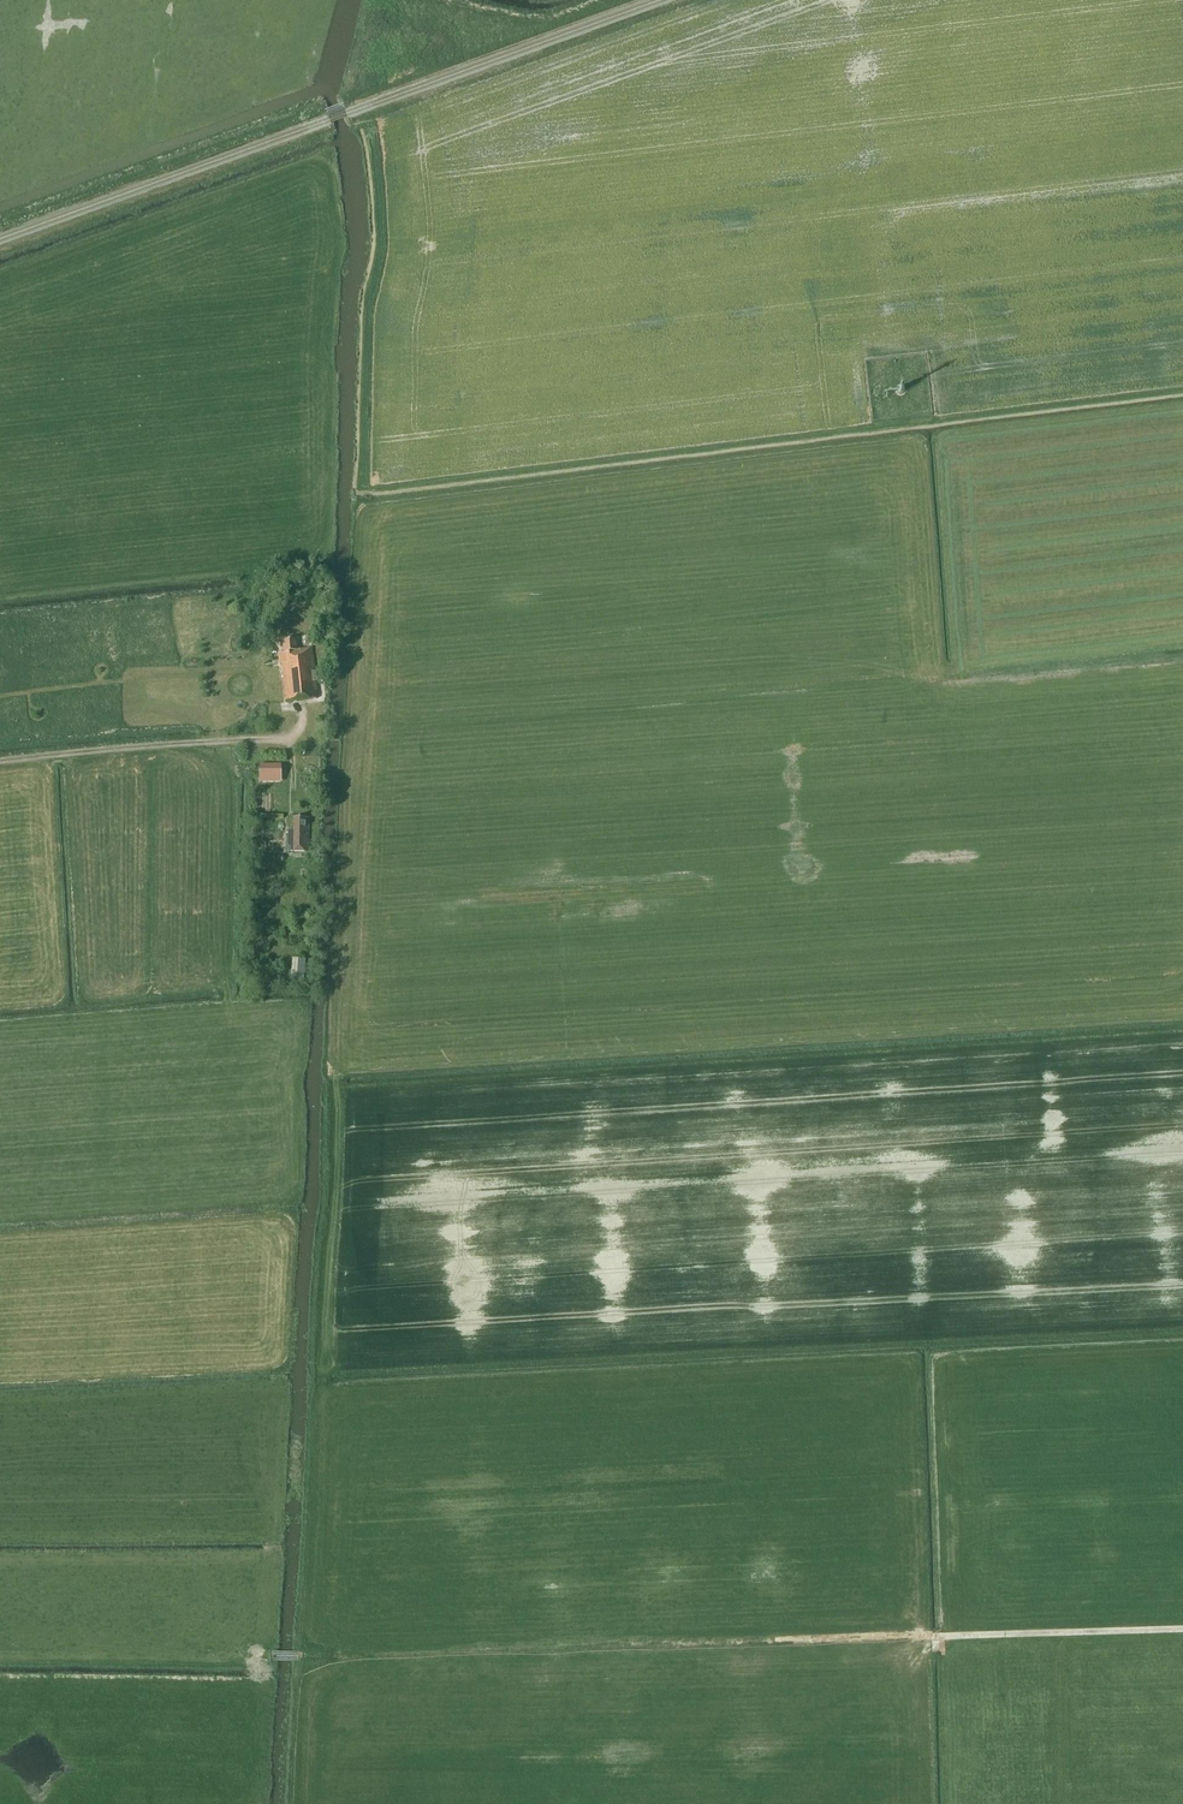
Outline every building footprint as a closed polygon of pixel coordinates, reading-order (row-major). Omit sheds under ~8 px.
[(316,686),(313,648),(298,649),(296,639),(283,640),(285,662),(282,662),(286,702),(317,699),(316,686)] [(259,767),(259,784),(281,784),(281,767),(259,767)] [(309,818),(294,818),(293,830),(288,830),(288,851),(307,852),(309,818)] [(304,974),(305,958),(292,957),(292,974),(304,974)]
